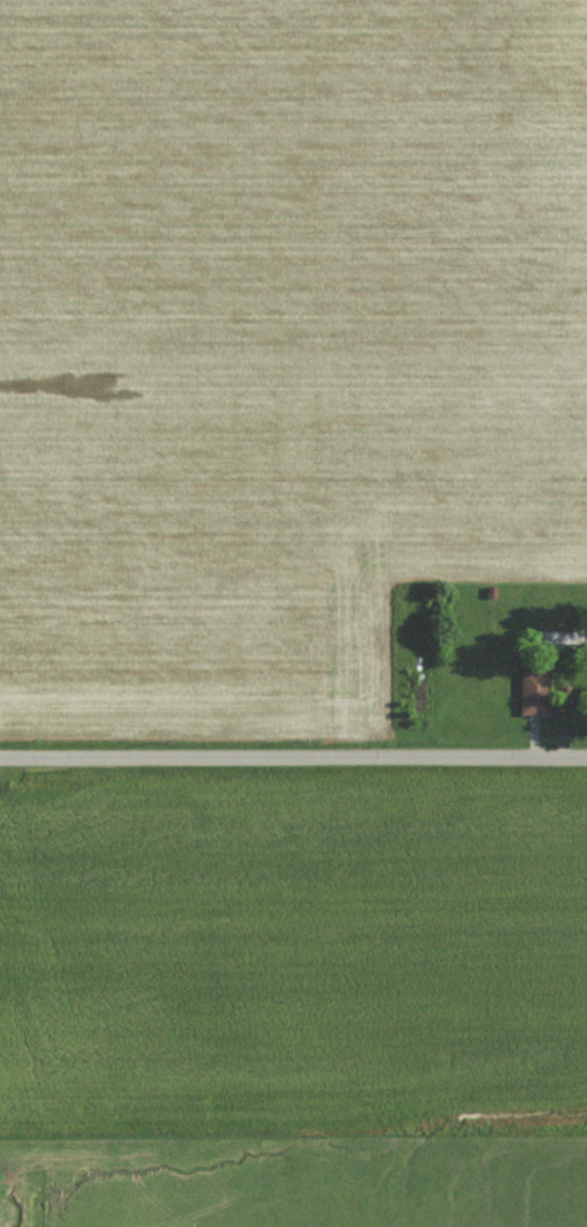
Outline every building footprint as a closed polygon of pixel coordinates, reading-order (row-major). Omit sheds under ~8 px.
[(548,671),(520,670),(519,714),(547,714),(548,671)]
